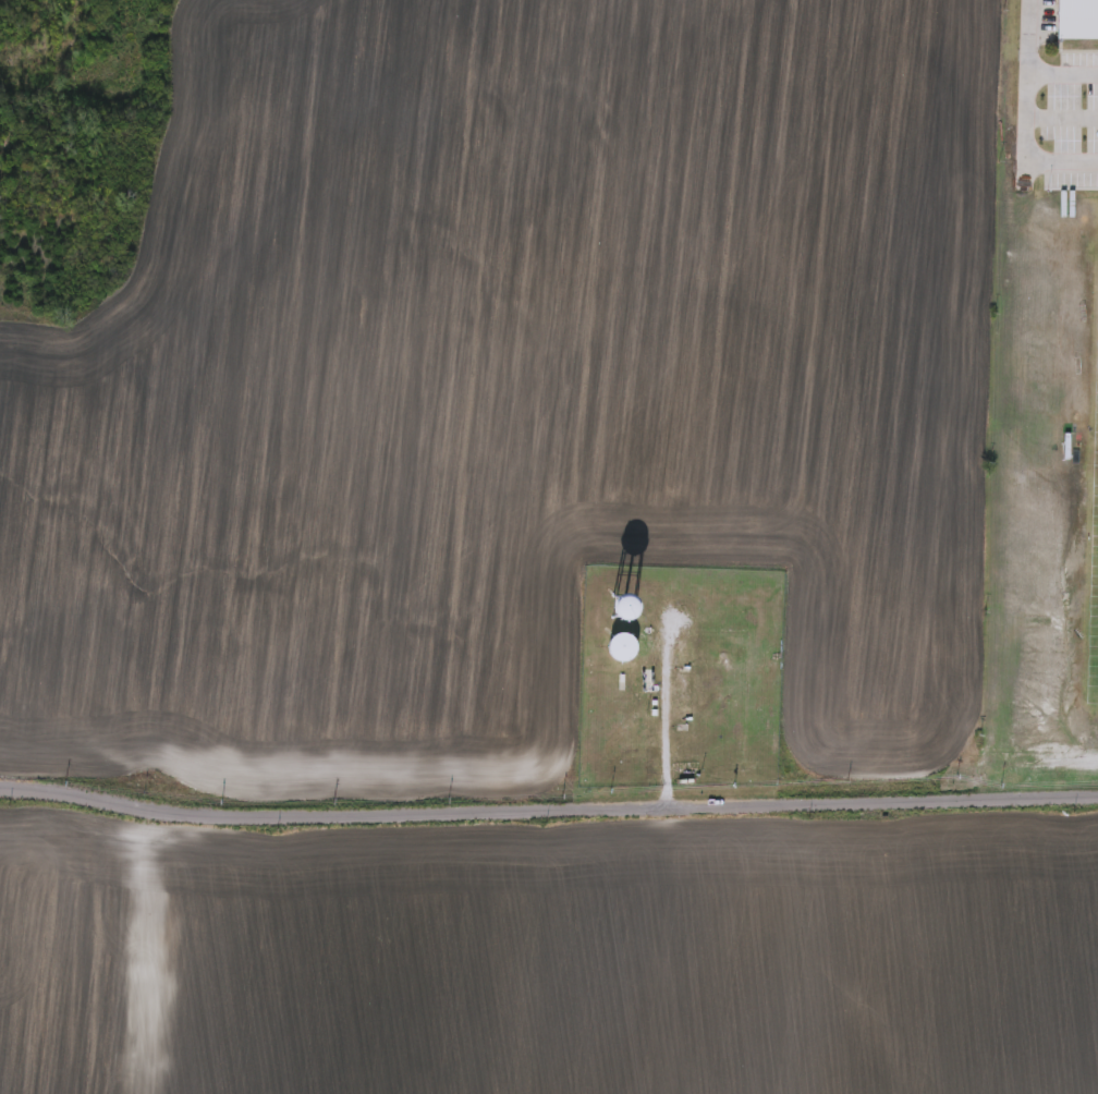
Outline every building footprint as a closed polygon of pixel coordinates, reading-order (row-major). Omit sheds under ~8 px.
[(1056,41),(1056,0),(1097,0),(1097,41),(1056,41)] [(608,641),(625,635),(633,659),(615,665),(608,641)]
